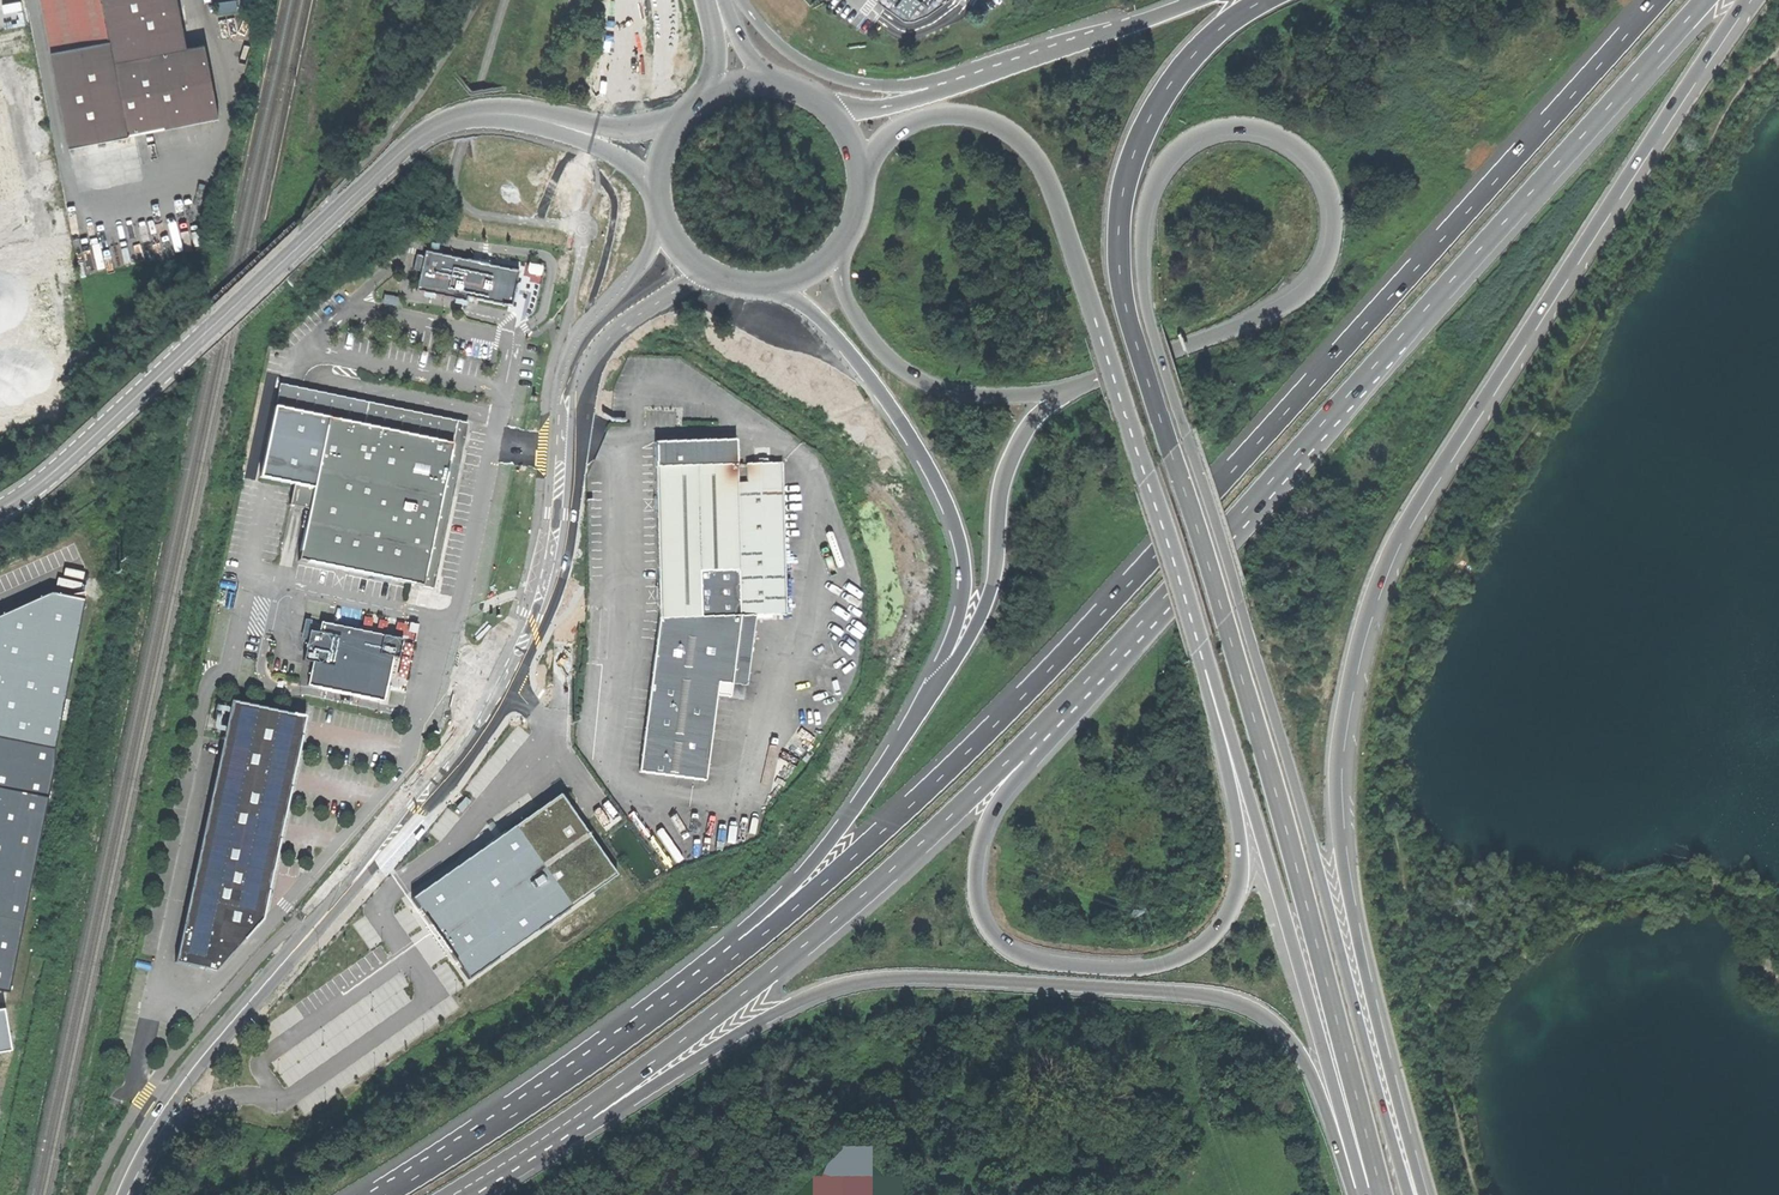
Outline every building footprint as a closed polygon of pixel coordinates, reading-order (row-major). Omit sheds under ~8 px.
[(51,52),(109,42),(101,0),(41,0),(51,52)] [(129,134),(219,118),(206,46),(188,49),(178,0),(101,0),(109,42),(111,42),(129,134)] [(12,45),(30,42),(28,29),(10,32),(12,45)] [(109,42),(51,52),(70,147),(92,143),(130,136),(129,134),(111,42),(109,42)] [(55,217),(59,240),(71,237),(66,214),(55,217)] [(468,296),(513,306),(520,270),(426,249),(425,254),(418,253),(414,268),(422,270),(417,290),(467,301),(468,296)] [(76,262),(62,265),(65,284),(79,282),(76,262)] [(49,339),(36,267),(0,273),(0,421),(63,410),(49,339)] [(280,382),(275,405),(329,416),(364,423),(369,401),(280,382)] [(369,401),(364,423),(453,442),(449,461),(460,463),(469,421),(369,401)] [(261,476),(293,483),(314,487),(329,416),(275,405),(261,476)] [(407,582),(424,585),(445,483),(456,486),(458,475),(460,463),(449,461),(453,442),(364,423),(329,416),(314,487),(310,507),(299,559),(407,582)] [(657,530),(659,617),(740,616),(756,616),(785,616),(782,464),(736,464),(735,440),(656,442),(657,530)] [(289,503),(310,507),(314,487),(293,483),(289,503)] [(435,587),(456,486),(445,483),(424,585),(435,587)] [(54,748),(83,599),(52,593),(0,616),(0,737),(54,748)] [(731,684),(740,616),(659,617),(638,771),(704,780),(717,683),(731,684)] [(740,616),(731,684),(747,686),(756,616),(740,616)] [(394,639),(312,624),(300,687),(380,702),(387,661),(390,662),(394,639)] [(234,700),(174,968),(212,975),(266,921),(275,876),(306,717),(234,700)] [(47,797),(54,748),(0,737),(0,788),(47,797)] [(8,987),(47,797),(0,788),(0,986),(8,987)] [(613,868),(558,790),(509,824),(411,893),(439,933),(467,971),(613,868)] [(456,813),(465,802),(460,798),(451,808),(456,813)] [(11,1052),(4,1011),(0,1012),(0,1054),(11,1052)] [(847,1170),(823,1194),(873,1194),(847,1170)]
